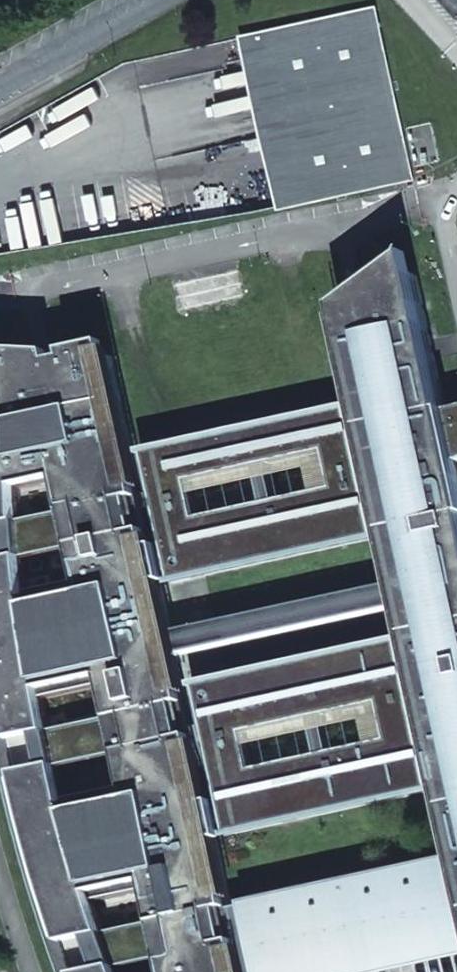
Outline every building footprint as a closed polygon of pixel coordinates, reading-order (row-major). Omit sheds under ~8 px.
[(375,7),(247,35),(284,205),(412,177),(375,7)] [(226,837),(432,791),(427,767),(443,763),(456,824),(456,458),(447,414),(417,276),(376,284),(378,294),(369,296),(371,303),(345,308),(372,430),(355,433),(350,410),(143,455),(170,586),(377,539),(372,519),(388,515),(404,586),(408,605),(423,665),(406,669),(401,645),(195,691),(226,837)] [(234,911),(218,837),(184,684),(174,638),(162,584),(133,447),(113,357),(0,352),(0,750),(6,779),(33,882),(63,971),(247,971),(234,911)] [(447,414),(456,458),(456,411),(447,414)] [(404,586),(174,638),(179,657),(408,605),(404,586)] [(234,911),(247,971),(456,971),(456,861),(234,911)]
